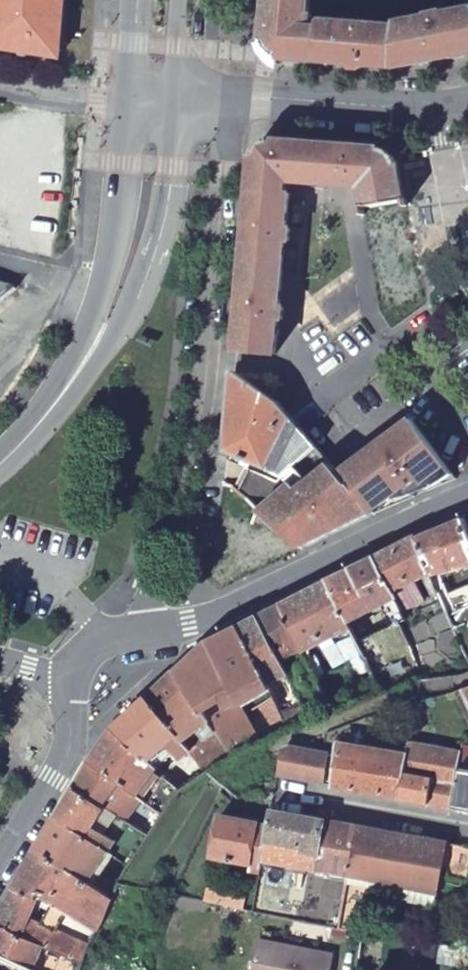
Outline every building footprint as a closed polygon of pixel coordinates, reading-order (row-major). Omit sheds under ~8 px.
[(46,55),(47,45),(60,46),(63,0),(0,0),(0,48),(46,55)] [(260,42),(275,58),(317,61),(318,29),(308,27),(310,13),(307,13),(308,0),(264,0),(260,42)] [(395,67),(467,54),(467,10),(442,15),(442,13),(430,16),(430,17),(398,23),(398,27),(395,67)] [(318,29),(317,61),(395,67),(398,27),(322,21),(318,25),(318,29)] [(60,46),(47,45),(46,55),(59,57),(60,46)] [(322,183),(325,145),(268,140),(253,153),(248,207),(288,210),(289,194),(284,193),(285,183),(287,181),(322,183)] [(325,145),(322,183),(363,187),(366,206),(403,199),(396,161),(383,150),(325,145)] [(288,210),(248,207),(242,271),(282,274),(285,241),(289,241),(290,229),(286,228),(288,210)] [(282,274),(242,271),(234,351),(274,354),(278,320),(282,320),(283,307),(279,307),(282,274)] [(15,286),(0,283),(0,300),(15,289),(15,286)] [(241,376),(231,392),(237,396),(229,410),(236,414),(227,430),(235,434),(226,450),(279,480),(272,485),(247,470),(236,490),(261,509),(294,483),(299,489),(330,464),(314,446),(315,445),(278,402),(241,376)] [(426,487),(455,476),(413,419),(372,448),(408,494),(414,493),(411,488),(421,481),(426,487)] [(372,448),(338,472),(368,505),(370,510),(408,494),(372,448)] [(261,509),(302,545),(370,510),(368,505),(338,472),(330,464),(299,489),(294,483),(261,509)] [(417,538),(429,571),(431,577),(467,567),(467,540),(461,520),(417,538)] [(397,607),(400,612),(424,601),(414,579),(429,571),(417,538),(417,536),(374,557),(397,607)] [(374,557),(327,580),(347,622),(383,604),(387,611),(397,607),(374,557)] [(310,670),(333,719),(349,713),(382,698),(347,622),(327,580),(280,604),(310,670)] [(443,583),(435,586),(438,593),(446,589),(443,583)] [(467,612),(467,587),(447,596),(446,596),(445,597),(444,600),(453,619),(467,612)] [(257,616),(280,660),(296,651),(302,675),(310,670),(280,604),(257,616)] [(257,616),(237,626),(266,685),(287,676),(280,660),(257,616)] [(208,640),(175,671),(231,759),(268,742),(251,707),(242,711),(240,706),(269,692),(266,685),(237,626),(208,640)] [(231,759),(175,671),(146,698),(175,734),(183,745),(201,728),(208,736),(191,754),(205,773),(207,771),(231,759)] [(456,693),(467,719),(467,689),(456,693)] [(290,734),(281,717),(272,697),(257,704),(274,739),(290,734)] [(166,778),(180,791),(205,773),(191,754),(185,747),(174,758),(164,746),(175,734),(146,698),(114,728),(156,769),(166,778)] [(312,726),(303,706),(281,717),(290,734),(312,726)] [(90,762),(163,816),(180,791),(166,778),(160,787),(155,784),(158,779),(153,774),(156,769),(114,728),(90,762)] [(462,753),(411,744),(408,758),(401,798),(426,803),(451,807),(462,753)] [(284,748),(279,775),(323,782),(329,753),(290,746),(284,748)] [(401,798),(408,758),(341,746),(334,786),(401,798)] [(462,753),(451,807),(467,810),(467,747),(463,746),(462,753)] [(129,826),(148,839),(163,816),(90,762),(73,787),(101,806),(129,826)] [(101,806),(73,787),(55,818),(90,841),(101,826),(92,820),(101,806)] [(357,826),(272,811),(269,825),(264,858),(350,873),(357,826)] [(248,870),(261,873),(264,858),(269,825),(220,816),(213,856),(250,862),(248,870)] [(81,968),(89,950),(30,921),(41,893),(54,903),(46,920),(92,943),(117,889),(94,873),(107,853),(90,841),(55,818),(0,913),(0,928),(49,952),(62,958),(81,968)] [(120,861),(128,867),(148,839),(129,826),(111,856),(120,861)] [(357,826),(350,873),(341,926),(362,929),(366,909),(357,908),(359,899),(365,899),(371,878),(438,893),(443,860),(449,862),(447,877),(467,882),(467,847),(357,826)] [(116,868),(125,874),(128,867),(120,861),(116,868)] [(208,887),(206,900),(244,907),(246,893),(208,887)] [(49,952),(0,928),(0,957),(26,969),(31,969),(38,956),(45,959),(49,952)] [(335,951),(260,938),(254,969),(331,969),(335,951)] [(406,940),(400,967),(417,969),(420,942),(406,940)] [(440,943),(427,941),(422,968),(432,969),(434,969),(440,943)] [(0,957),(0,969),(26,969),(0,957)] [(81,968),(62,958),(56,969),(80,969),(81,968)]
